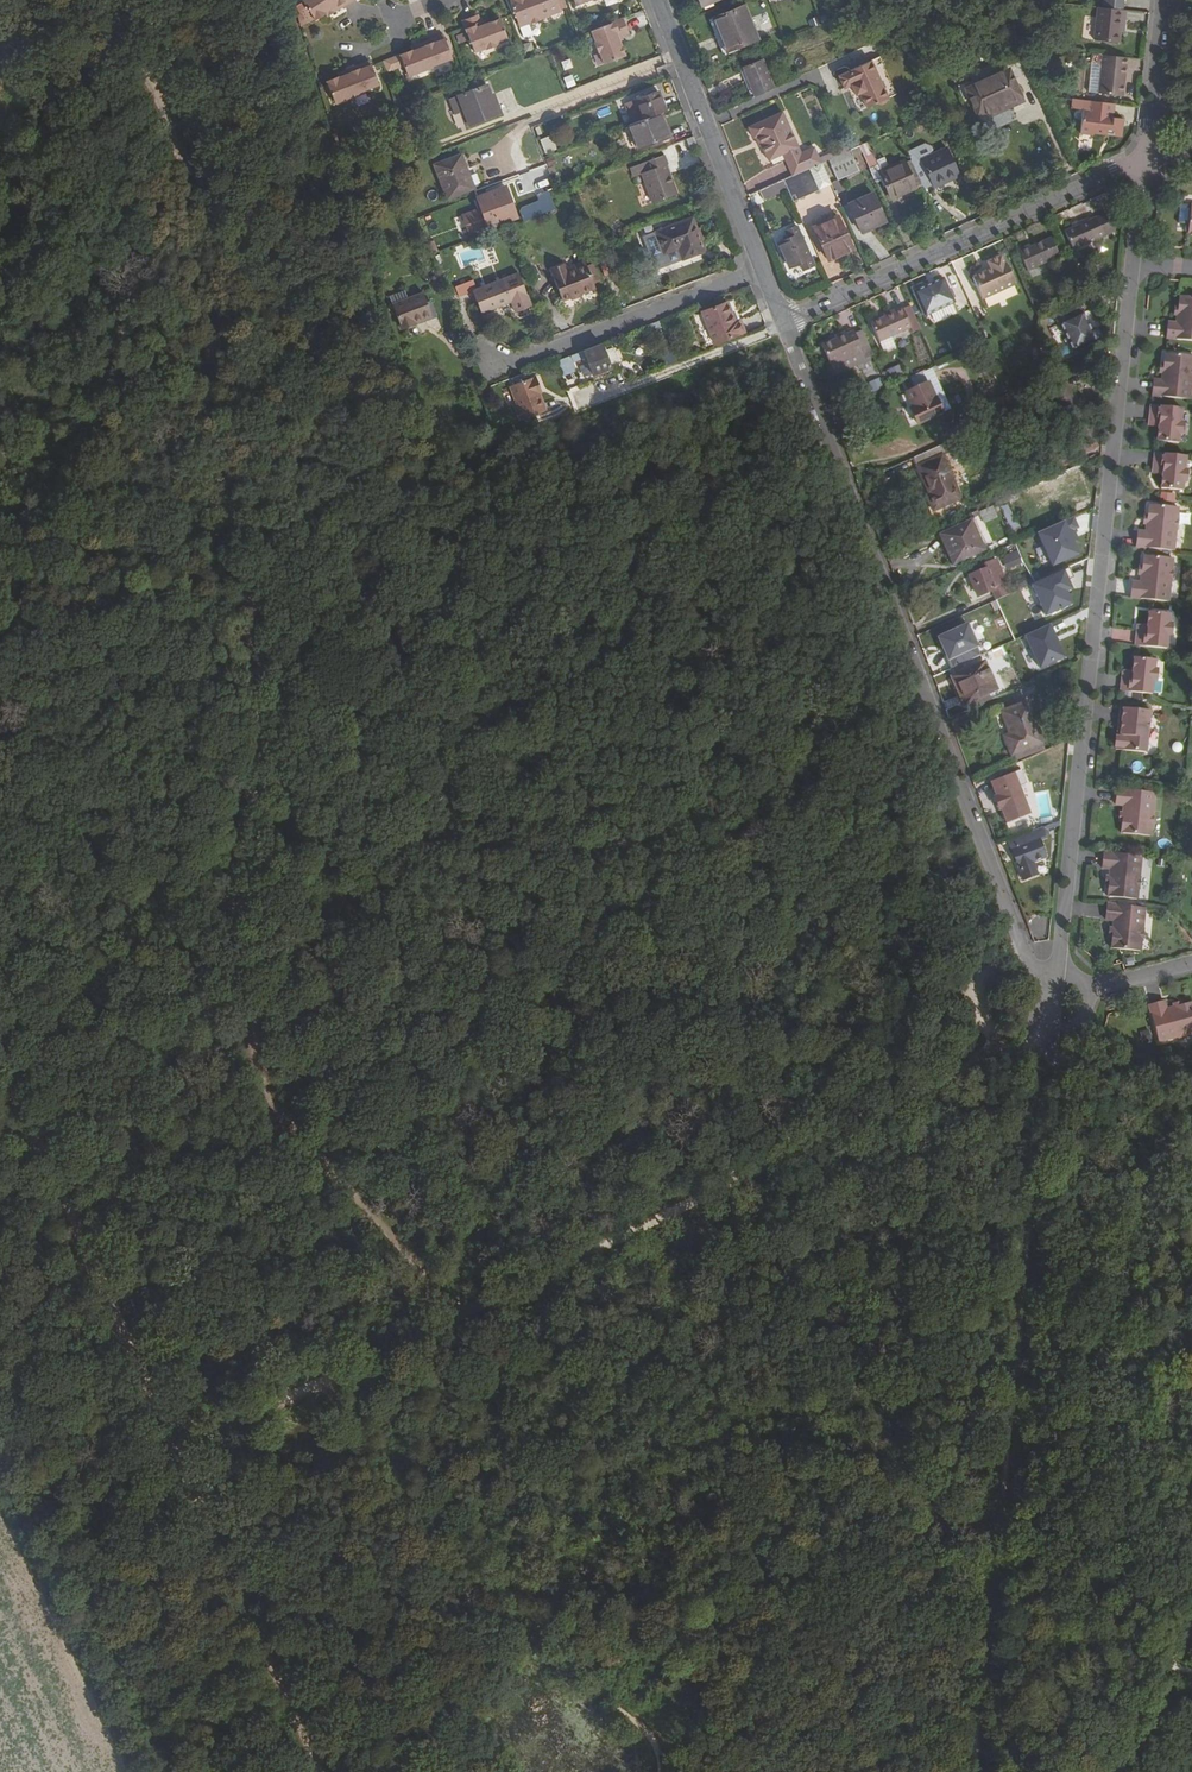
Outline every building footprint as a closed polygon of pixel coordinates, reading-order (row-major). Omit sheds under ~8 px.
[(344,8),(356,1),(356,0),(306,0),(294,8),(301,30),(324,16),(323,15),(342,4),(344,8)] [(519,25),(528,21),(529,23),(543,18),(543,16),(561,10),(560,7),(567,4),(565,0),(510,0),(519,25)] [(699,8),(710,4),(709,0),(695,0),(699,8)] [(1122,9),(1123,0),(1102,0),(1102,7),(1121,9),(1122,9)] [(326,19),(344,8),(342,4),(323,15),(324,16),(326,19)] [(1102,7),(1096,7),(1094,39),(1122,42),(1123,26),(1120,26),(1121,9),(1102,7)] [(743,8),(711,21),(724,54),(756,43),(743,8)] [(500,19),(494,21),(489,23),(488,20),(485,14),(463,23),(476,53),(487,48),(488,50),(498,46),(497,44),(509,40),(500,19)] [(629,33),(624,18),(593,30),(598,42),(596,42),(599,51),(601,51),(606,63),(626,56),(620,41),(619,36),(621,36),(629,33)] [(721,56),(724,54),(711,21),(708,22),(721,56)] [(465,31),(456,33),(458,42),(467,40),(465,31)] [(445,35),(431,40),(434,47),(413,55),(412,53),(386,64),(389,73),(406,67),(409,77),(434,68),(434,66),(454,58),(445,35)] [(434,47),(431,40),(411,48),(412,53),(413,55),(434,47)] [(1125,59),(1102,57),(1098,95),(1121,97),(1125,59)] [(561,60),(563,70),(573,67),(571,58),(561,60)] [(339,80),(339,79),(326,83),(334,104),(360,95),(359,93),(380,85),(370,61),(357,66),(359,72),(339,80)] [(748,72),(764,66),(762,62),(743,69),(754,99),(773,90),(772,88),(761,93),(757,85),(754,86),(748,72)] [(887,101),(870,64),(838,78),(844,90),(845,90),(851,87),(855,97),(858,96),(865,111),(875,107),(879,108),(884,106),(886,102),(887,101)] [(337,74),(339,79),(339,80),(359,72),(357,66),(337,74)] [(772,88),(764,66),(748,72),(754,86),(757,85),(761,93),(772,88)] [(966,91),(972,104),(978,117),(988,113),(990,117),(1023,102),(1009,71),(966,91)] [(566,87),(575,85),(573,74),(564,76),(566,87)] [(482,88),(447,103),(453,117),(459,114),(466,129),(499,115),(491,97),(487,98),(482,88)] [(660,118),(666,116),(659,95),(626,108),(633,129),(660,118)] [(1113,105),(1088,102),(1087,112),(1080,111),(1078,136),(1091,138),(1092,136),(1116,138),(1121,133),(1122,121),(1113,120),(1115,126),(1100,132),(1095,115),(1109,109),(1111,114),(1113,105)] [(1110,119),(1111,114),(1109,109),(1095,115),(1100,132),(1115,126),(1113,120),(1110,119)] [(660,118),(633,129),(630,130),(639,154),(669,143),(660,118)] [(747,131),(750,139),(752,139),(756,137),(759,146),(758,147),(764,162),(788,153),(785,144),(791,142),(782,118),(747,131)] [(539,138),(544,153),(556,149),(552,134),(539,138)] [(697,150),(692,139),(686,141),(690,152),(697,150)] [(788,153),(781,156),(784,163),(797,157),(791,142),(785,144),(788,153)] [(860,147),(869,169),(877,166),(880,173),(888,170),(882,158),(874,162),(866,145),(860,147)] [(947,178),(949,182),(960,178),(947,149),(935,154),(932,147),(925,145),(908,153),(911,161),(924,187),(924,188),(933,184),(947,178)] [(784,163),(791,178),(809,170),(819,166),(812,150),(797,157),(784,163)] [(460,156),(433,166),(446,200),(472,190),(460,156)] [(852,157),(830,167),(836,181),(858,171),(852,157)] [(646,174),(641,176),(652,206),(676,197),(669,178),(666,179),(662,169),(667,167),(663,158),(643,166),(646,174)] [(920,189),(924,187),(911,161),(904,164),(904,162),(888,170),(880,173),(892,199),(916,188),(915,186),(918,185),(920,189)] [(583,162),(573,166),(576,174),(586,170),(583,162)] [(818,192),(809,170),(791,178),(783,182),(787,191),(792,203),(818,192)] [(947,178),(933,184),(935,188),(949,182),(947,178)] [(787,191),(783,182),(757,194),(761,203),(787,191)] [(504,192),(497,194),(501,206),(508,203),(504,192)] [(476,202),(481,213),(501,206),(497,194),(476,202)] [(872,195),(847,206),(860,234),(884,222),(872,195)] [(554,213),(550,202),(518,213),(522,224),(554,213)] [(514,222),(508,203),(501,206),(481,213),(462,220),(468,237),(514,222)] [(1078,228),(1064,235),(1072,253),(1105,239),(1104,236),(1112,233),(1105,216),(1089,224),(1088,221),(1077,226),(1078,228)] [(692,220),(655,235),(663,258),(678,252),(682,264),(705,254),(692,220)] [(851,251),(837,220),(813,230),(827,262),(851,251)] [(795,228),(784,233),(788,241),(778,245),(788,270),(798,265),(801,272),(812,268),(795,228)] [(471,265),(474,271),(490,264),(478,236),(452,248),(461,269),(471,265)] [(1027,248),(1016,253),(1026,274),(1058,259),(1050,241),(1028,251),(1027,248)] [(989,274),(971,281),(980,304),(1012,290),(1013,290),(1004,269),(1002,268),(999,261),(986,267),(989,274)] [(593,285),(587,268),(586,263),(574,267),(575,270),(565,273),(564,269),(551,274),(562,303),(595,291),(593,285)] [(610,263),(599,267),(603,278),(614,274),(610,263)] [(593,266),(587,268),(593,285),(599,283),(593,266)] [(914,291),(944,277),(939,267),(909,282),(914,291)] [(518,277),(477,291),(472,293),(480,315),(510,304),(514,316),(530,310),(518,277)] [(472,293),(477,291),(474,281),(454,289),(457,298),(472,293)] [(942,282),(910,297),(920,319),(953,305),(942,282)] [(429,306),(425,307),(422,298),(406,303),(404,294),(389,299),(399,332),(412,328),(411,325),(415,324),(416,327),(434,323),(429,306)] [(1168,324),(1167,341),(1191,343),(1191,299),(1179,298),(1178,309),(1178,317),(1177,325),(1168,324)] [(1092,332),(1084,315),(1079,304),(1056,314),(1074,354),(1101,341),(1096,331),(1092,332)] [(725,306),(701,315),(713,346),(741,335),(737,323),(732,324),(725,306)] [(919,333),(909,309),(895,316),(893,313),(882,318),(884,321),(869,327),(877,345),(909,331),(911,336),(919,333)] [(660,323),(648,328),(650,334),(662,329),(660,323)] [(859,366),(859,364),(872,359),(861,334),(854,338),(852,334),(845,338),(844,335),(833,340),(834,342),(821,348),(834,377),(859,366)] [(601,346),(569,359),(572,368),(586,363),(587,367),(591,378),(592,379),(610,372),(609,368),(604,354),(601,346)] [(604,354),(609,368),(616,365),(618,362),(614,352),(611,351),(604,354)] [(670,352),(661,355),(666,369),(676,366),(670,352)] [(1153,398),(1191,402),(1191,390),(1191,357),(1166,354),(1165,365),(1165,373),(1164,380),(1155,380),(1153,398)] [(569,359),(555,364),(561,380),(575,374),(572,368),(569,359)] [(900,363),(887,370),(892,380),(905,374),(900,363)] [(591,378),(587,367),(579,370),(583,381),(591,378)] [(882,377),(868,382),(872,392),(886,386),(882,377)] [(537,392),(539,391),(534,379),(510,389),(522,423),(545,414),(538,396),(537,392)] [(1065,383),(1050,390),(1056,405),(1058,404),(1064,419),(1078,413),(1065,383)] [(929,384),(900,397),(908,415),(905,416),(910,429),(943,414),(929,384)] [(1183,410),(1152,408),(1151,424),(1158,424),(1157,430),(1161,430),(1159,444),(1180,445),(1183,410)] [(940,449),(913,461),(928,497),(925,498),(932,513),(961,500),(942,457),(944,456),(940,449)] [(1182,497),(1186,461),(1154,458),(1152,474),(1159,475),(1159,481),(1162,481),(1161,494),(1182,497)] [(1090,497),(1072,503),(1075,513),(1093,507),(1090,497)] [(998,504),(1015,544),(1021,541),(1004,501),(998,504)] [(1138,533),(1137,552),(1175,556),(1178,511),(1150,508),(1149,519),(1148,526),(1147,534),(1138,533)] [(973,524),(967,526),(980,555),(985,552),(973,524)] [(954,566),(980,555),(967,526),(941,538),(954,566)] [(1019,555),(1003,561),(1008,572),(1023,566),(1019,555)] [(1131,602),(1169,606),(1173,561),(1144,559),(1143,569),(1143,577),(1142,585),(1133,584),(1131,602)] [(1006,591),(996,562),(985,566),(986,570),(969,576),(977,597),(992,591),(996,602),(1026,588),(1024,583),(1006,591)] [(1085,609),(1024,633),(1038,669),(1065,658),(1058,640),(1082,631),(1078,621),(1088,617),(1085,609)] [(1136,650),(1168,652),(1171,615),(1149,614),(1148,628),(1144,627),(1144,633),(1137,632),(1136,650)] [(1122,678),(1121,696),(1152,699),(1155,664),(1134,661),(1133,673),(1129,673),(1129,678),(1122,678)] [(983,666),(954,679),(961,695),(957,697),(962,708),(994,693),(983,666)] [(951,681),(957,697),(961,695),(954,679),(951,681)] [(1027,705),(1002,715),(1010,736),(1004,739),(1010,757),(1042,745),(1027,705)] [(1118,733),(1118,736),(1115,735),(1114,746),(1117,746),(1116,749),(1146,752),(1151,710),(1121,707),(1119,728),(1122,729),(1121,733),(1118,733)] [(1009,775),(986,786),(1004,826),(1027,816),(1009,775)] [(1152,799),(1116,795),(1114,809),(1122,810),(1121,818),(1120,826),(1118,839),(1147,843),(1152,799)] [(1038,831),(1008,843),(1024,883),(1038,877),(1033,864),(1043,860),(1035,843),(1042,840),(1038,831)] [(1136,909),(1141,863),(1102,859),(1101,876),(1110,877),(1109,885),(1108,893),(1107,906),(1136,909)] [(1140,960),(1145,915),(1107,910),(1105,928),(1113,929),(1112,937),(1111,944),(1110,957),(1140,960)] [(1146,1015),(1156,1051),(1191,1041),(1191,1012),(1191,1011),(1164,1019),(1162,1011),(1146,1015)]
